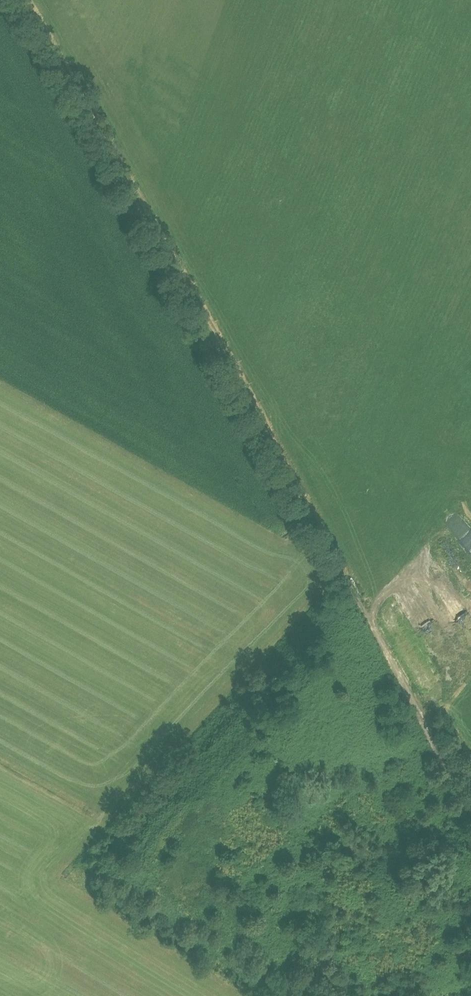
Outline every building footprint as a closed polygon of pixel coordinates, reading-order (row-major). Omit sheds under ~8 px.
[(456,522),(447,528),(453,538),(462,532),(456,522)]
